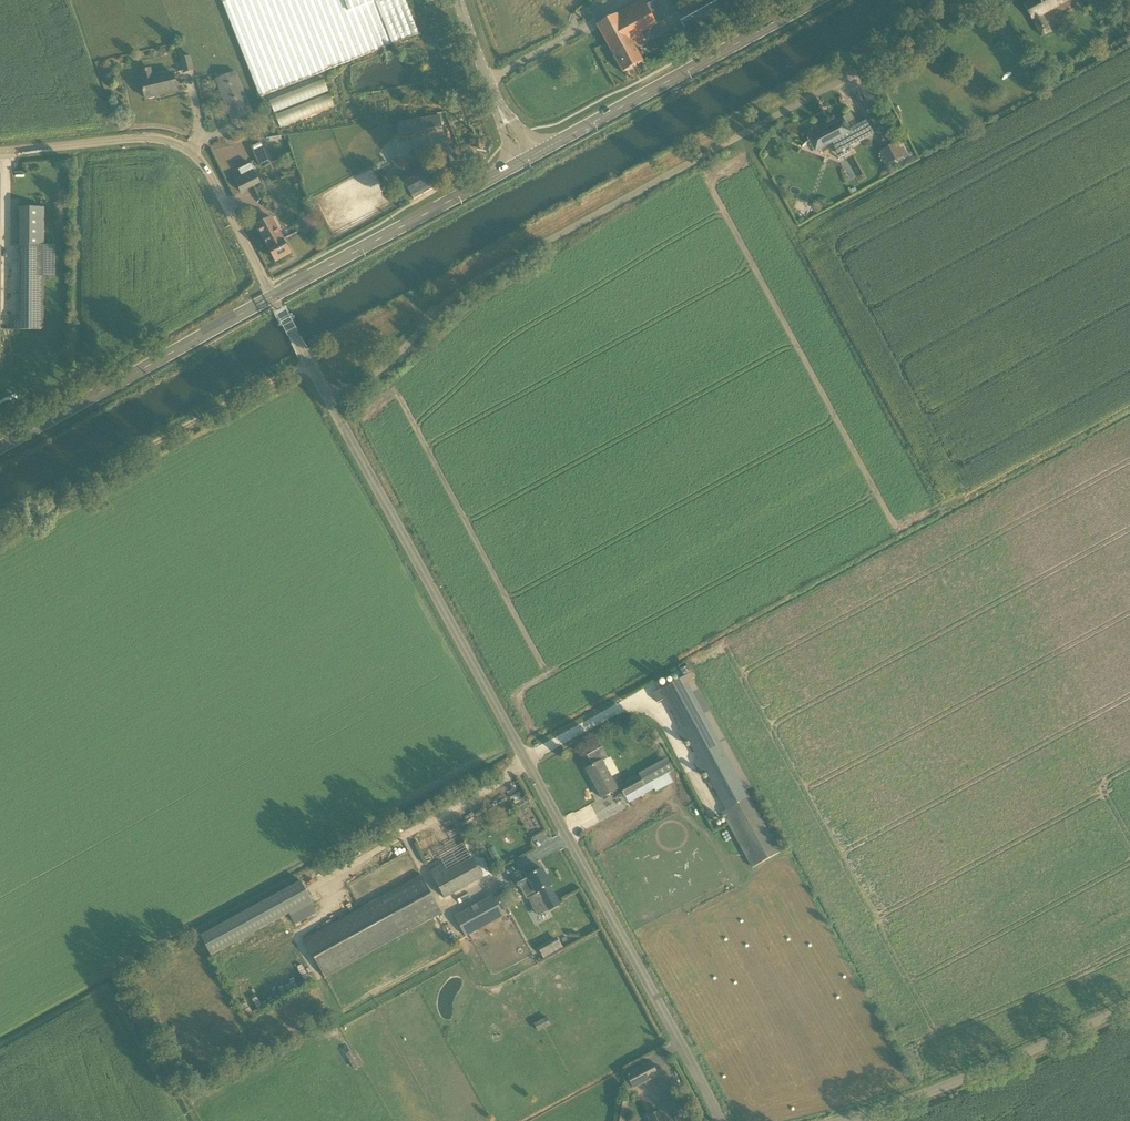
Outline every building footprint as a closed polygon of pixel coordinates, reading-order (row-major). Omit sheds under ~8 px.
[(261,96),(419,34),(405,0),(378,0),(375,1),(374,0),(223,0),(261,96)] [(597,25),(623,72),(643,61),(631,39),(657,24),(667,19),(657,0),(656,0),(647,5),(644,0),(642,0),(597,25)] [(677,13),(680,19),(685,28),(725,7),(721,0),(699,0),(683,9),(681,6),(675,9),(677,13)] [(1038,31),(1048,25),(1042,15),(1071,0),(1032,0),(1024,4),(1038,31)] [(191,56),(181,58),(185,72),(195,70),(191,56)] [(178,91),(173,70),(153,75),(151,66),(140,68),(142,78),(141,78),(146,99),(163,95),(163,94),(178,91)] [(232,121),(252,113),(235,72),(215,80),(232,121)] [(269,99),(279,126),(333,107),(328,91),(324,79),(269,99)] [(814,137),(811,139),(816,148),(832,141),(836,151),(847,145),(848,147),(873,134),(866,121),(858,125),(851,113),(834,122),(836,125),(829,128),(817,135),(814,137)] [(416,119),(418,133),(427,131),(425,117),(416,119)] [(886,128),(879,132),(883,139),(890,136),(886,128)] [(905,156),(902,149),(899,150),(896,143),(882,151),(888,164),(905,156)] [(413,153),(414,153),(421,166),(433,160),(426,146),(413,153)] [(269,161),(264,149),(255,153),(261,164),(269,161)] [(403,181),(404,180),(405,181),(404,182),(414,199),(433,188),(423,170),(413,176),(402,156),(393,161),(403,181)] [(847,160),(839,164),(848,181),(856,176),(847,160)] [(258,199),(252,187),(259,183),(253,170),(231,180),(238,194),(244,191),(250,203),(258,199)] [(291,254),(271,218),(257,226),(268,247),(276,262),(291,254)] [(19,329),(42,329),(43,329),(43,273),(54,273),(54,246),(43,246),(20,246),(20,257),(19,329)] [(292,316),(278,323),(279,325),(280,326),(293,319),(293,317),(292,316)] [(301,337),(290,342),(290,344),(292,345),(303,339),(303,337),(301,337)] [(753,868),(762,863),(780,853),(750,798),(755,795),(685,662),(678,667),(683,677),(653,694),(658,703),(666,698),(683,729),(678,731),(684,742),(688,739),(699,759),(695,761),(700,772),(705,769),(727,810),(722,813),(753,868)] [(603,747),(587,756),(593,766),(586,769),(602,799),(619,790),(603,761),(609,759),(603,747)] [(667,758),(662,760),(669,773),(674,770),(667,758)] [(621,788),(625,797),(645,786),(640,777),(621,788)] [(506,846),(513,842),(509,836),(502,840),(506,846)] [(473,858),(464,863),(458,866),(455,861),(445,867),(444,864),(430,871),(445,899),(484,877),(473,858)] [(527,874),(517,879),(516,880),(520,888),(522,887),(528,898),(529,898),(537,913),(539,915),(548,910),(549,911),(560,905),(558,901),(550,887),(552,886),(543,869),(528,877),(527,874)] [(304,939),(325,977),(442,913),(421,875),(304,939)] [(201,935),(212,955),(312,901),(301,881),(201,935)] [(493,895),(455,915),(467,937),(505,917),(493,895)] [(658,1075),(651,1062),(628,1075),(634,1088),(658,1075)] [(618,1108),(616,1120),(622,1120),(624,1109),(625,1102),(619,1101),(618,1108)] [(685,1102),(673,1108),(678,1116),(689,1110),(685,1102)] [(661,1111),(648,1117),(650,1120),(665,1120),(661,1111)]
